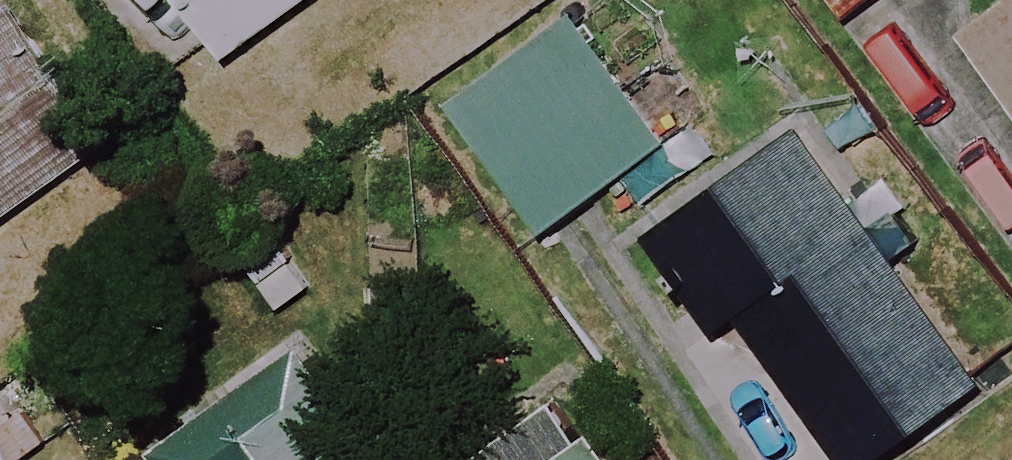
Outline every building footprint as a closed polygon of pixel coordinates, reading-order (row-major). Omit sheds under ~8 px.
[(226,57),(306,0),(186,0),(226,57)] [(842,12),(859,0),(833,0),(842,12)] [(960,36),(1011,110),(1011,0),(1010,0),(960,36)] [(7,11),(0,16),(0,219),(103,145),(7,11)] [(658,148),(565,13),(443,98),(536,232),(658,148)] [(796,116),(631,227),(703,333),(736,311),(836,459),(867,459),(978,385),(796,116)] [(300,341),(156,447),(165,459),(387,459),(300,341)] [(552,391),(459,459),(603,459),(552,391)]
